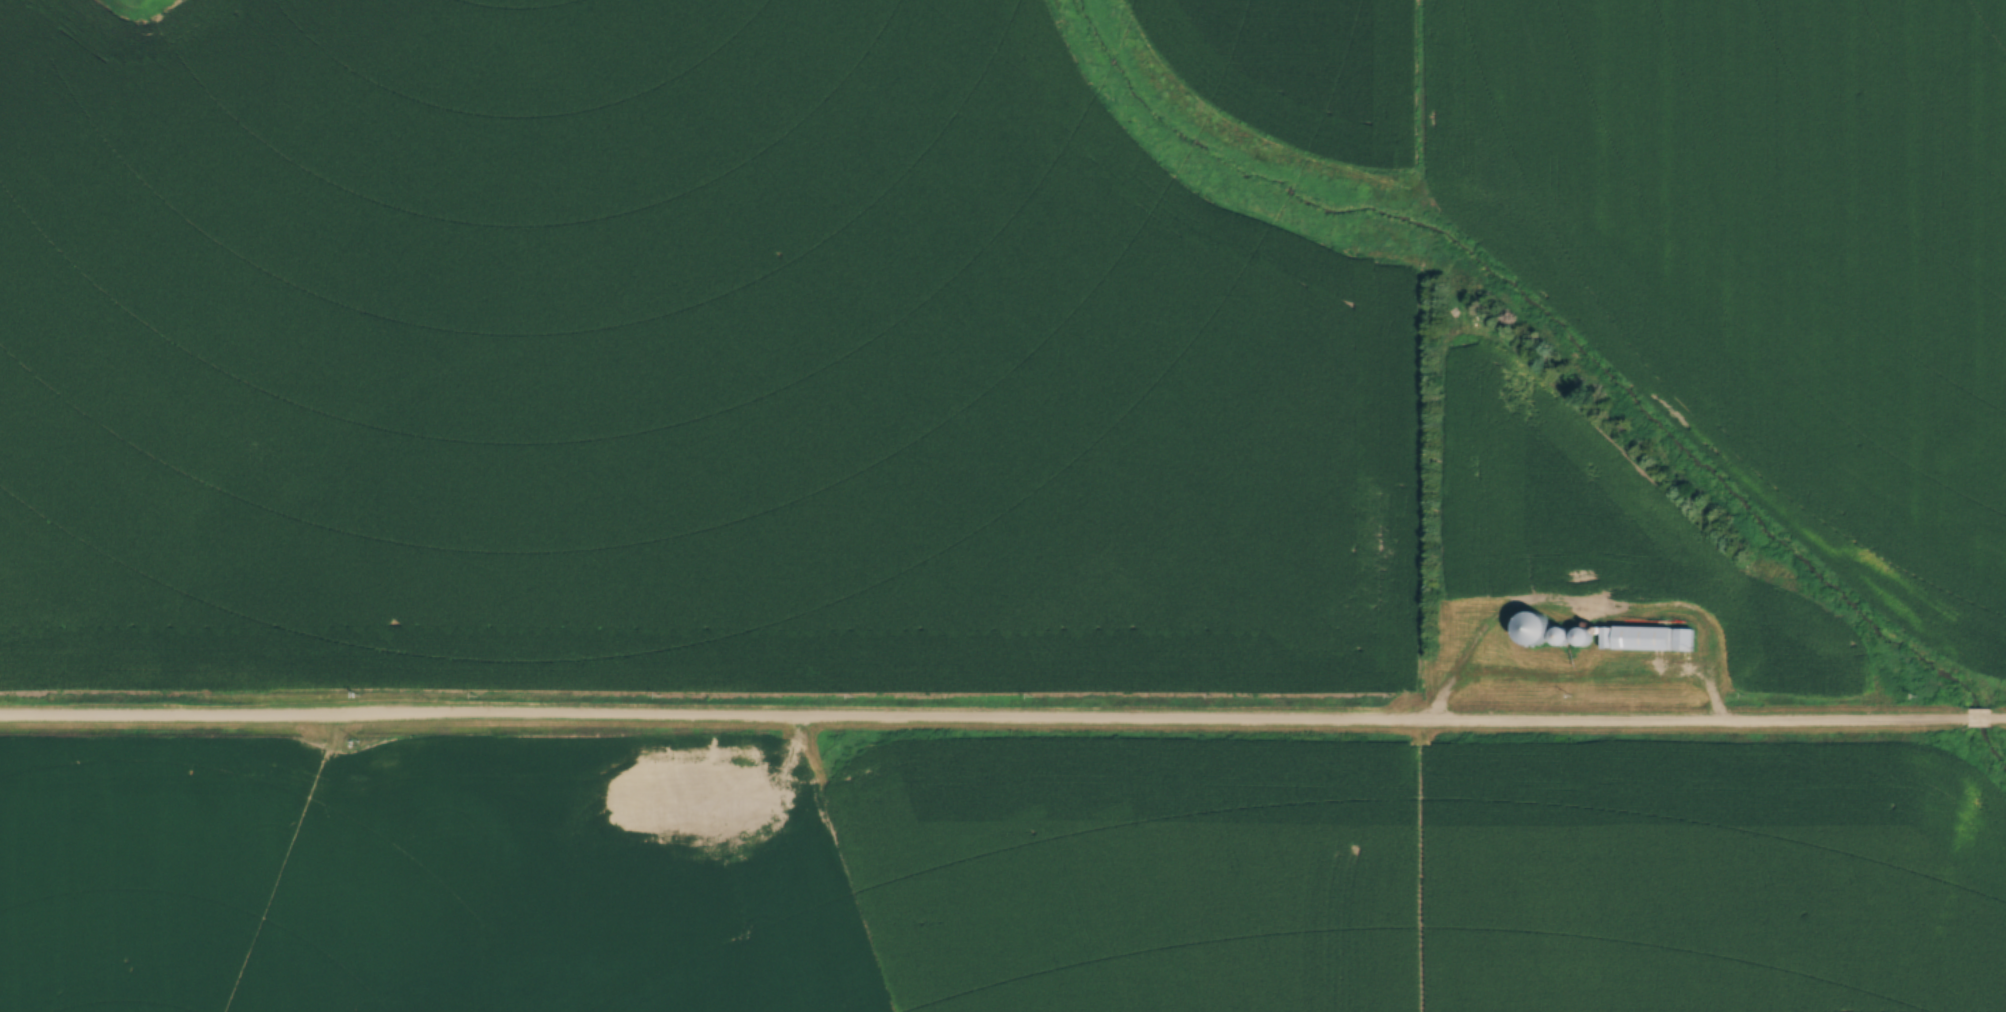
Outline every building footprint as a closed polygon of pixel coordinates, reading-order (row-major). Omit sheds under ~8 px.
[(1525,643),(1544,643),(1544,612),(1525,612),(1525,643)] [(1592,631),(1580,627),(1576,642),(1587,645),(1592,631)] [(1566,642),(1566,628),(1554,628),(1554,642),(1566,642)] [(1618,634),(1673,635),(1673,658),(1618,657),(1618,634)]
